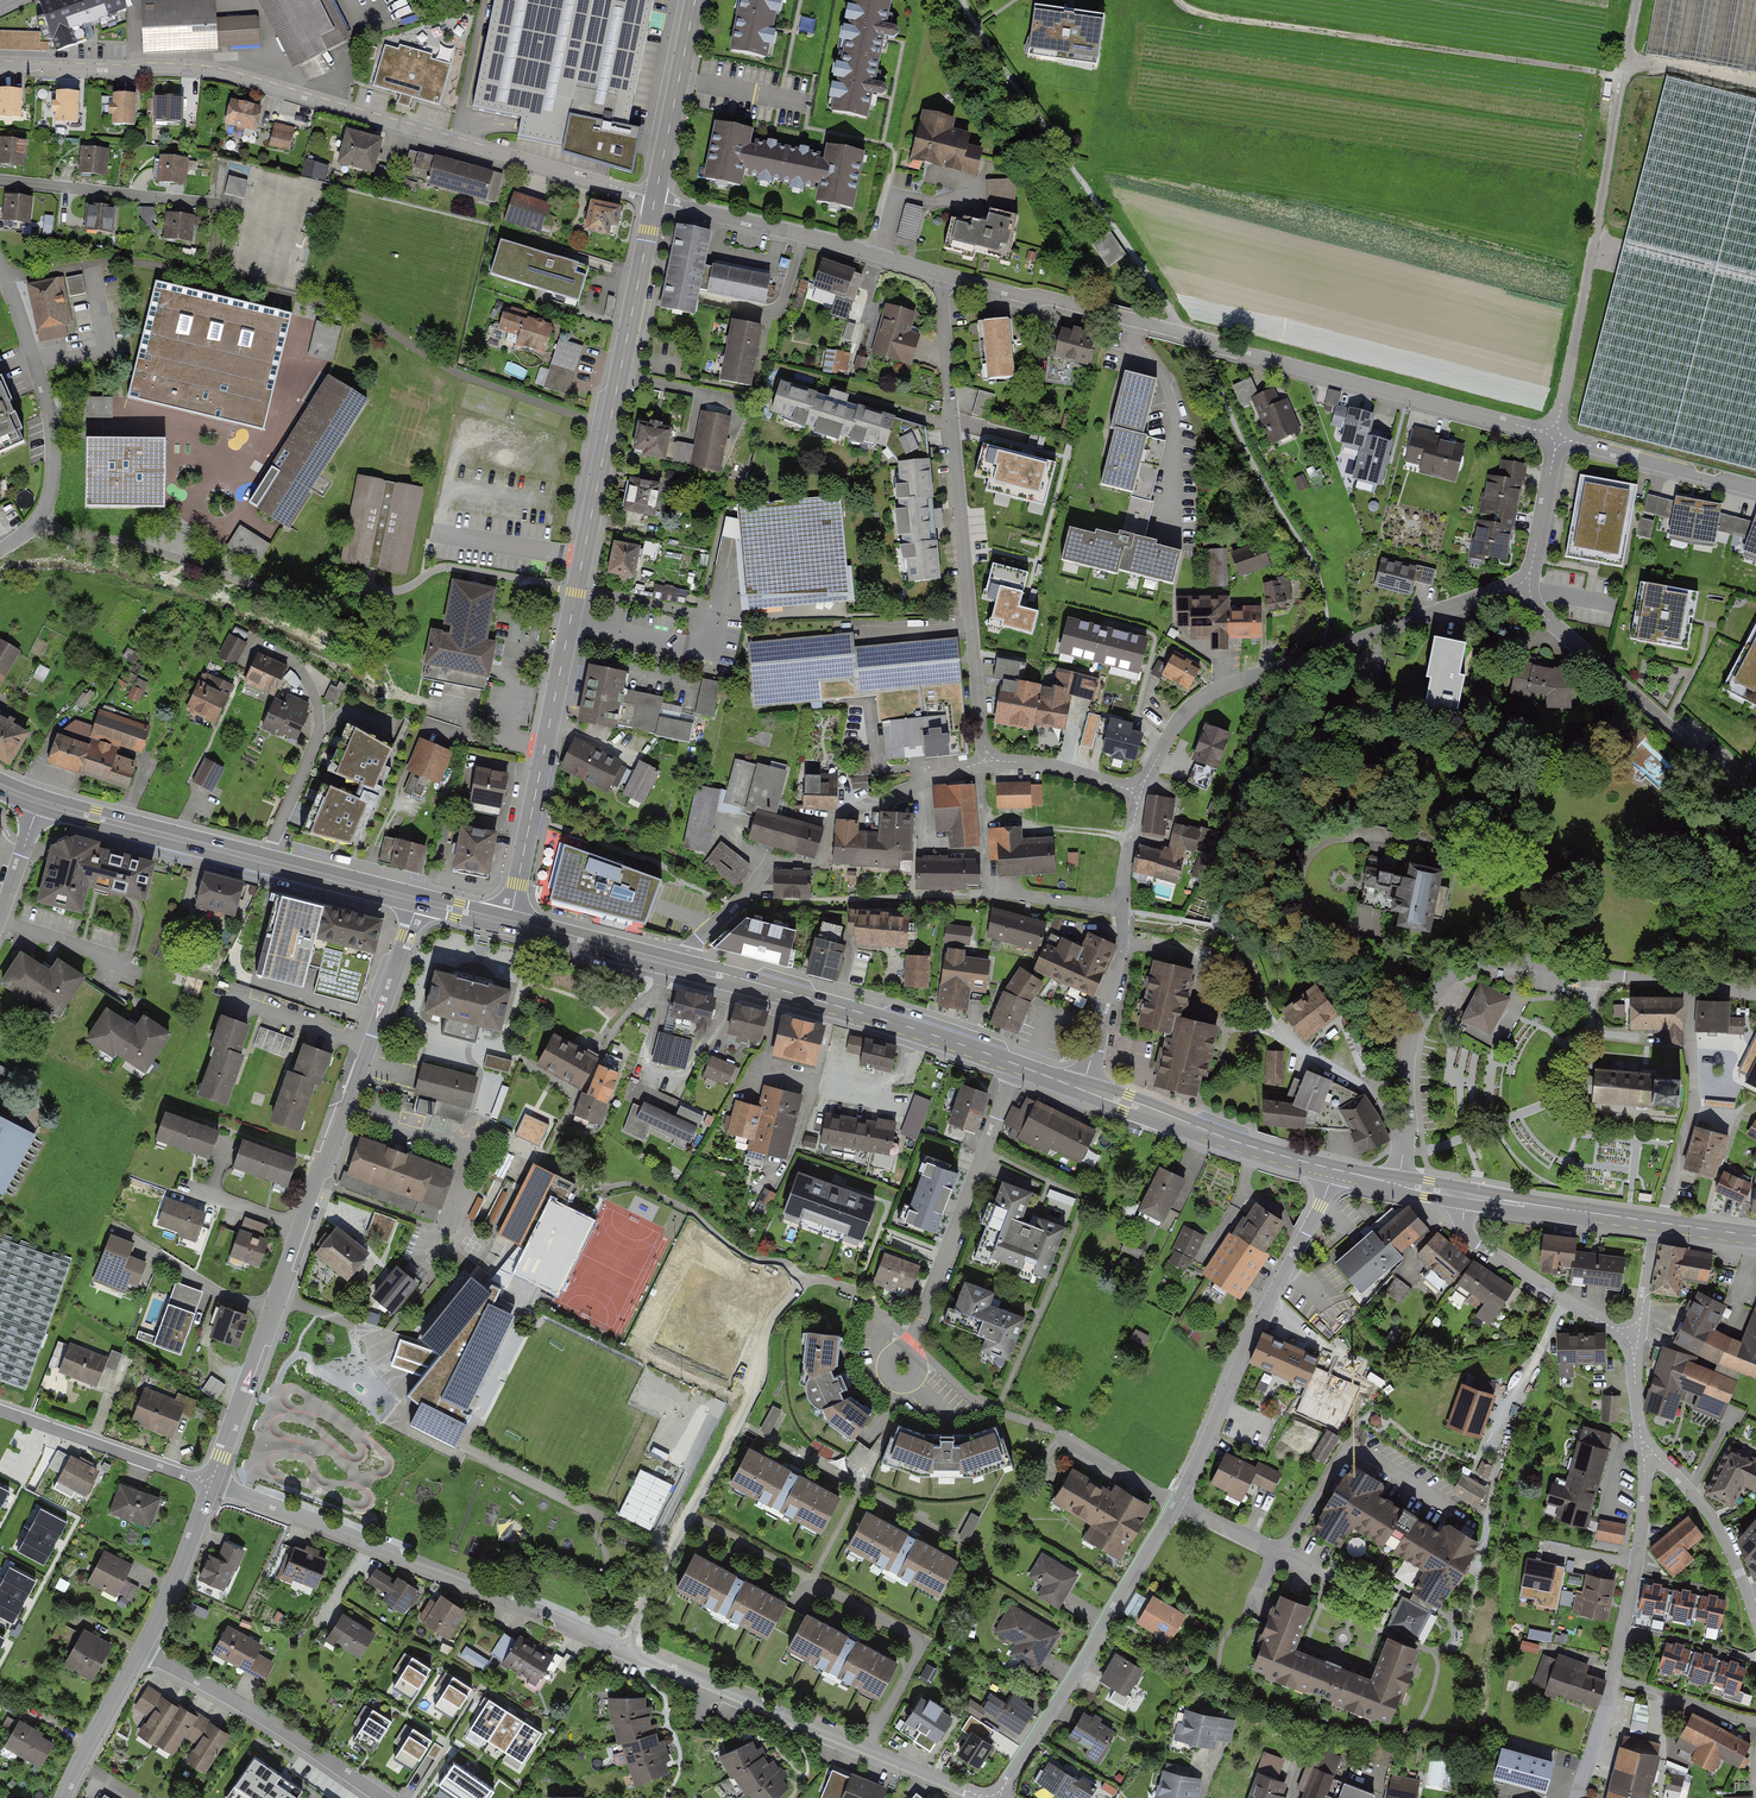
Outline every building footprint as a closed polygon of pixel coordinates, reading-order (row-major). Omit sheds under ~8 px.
[(36,2),(50,40),(125,14),(120,0),(42,0),(36,2)] [(297,72),(349,45),(326,0),(261,0),(297,72)] [(471,112),(521,122),(517,142),(561,150),(567,122),(625,134),(653,0),(494,0),(471,112)] [(730,57),(770,64),(777,31),(783,0),(741,0),(730,57)] [(840,54),(880,63),(886,41),(894,4),(875,0),(852,0),(840,54)] [(1644,52),(1755,71),(1755,0),(1653,0),(1644,52)] [(217,2),(143,4),(144,55),(218,54),(217,2)] [(1070,16),(1034,11),(1027,58),(1099,69),(1106,21),(1070,16)] [(261,17),(218,19),(220,49),(262,47),(261,17)] [(385,48),(374,87),(440,106),(451,67),(385,48)] [(840,54),(826,114),(867,123),(873,96),(880,63),(840,54)] [(1664,67),(1575,428),(1755,473),(1755,89),(1664,67)] [(22,92),(0,91),(0,122),(20,123),(22,92)] [(77,127),(78,93),(55,93),(55,127),(77,127)] [(134,129),(134,96),(115,96),(115,129),(134,129)] [(183,99),(154,98),(153,127),(183,127),(183,99)] [(263,110),(231,103),(225,126),(257,133),(263,110)] [(911,163),(945,172),(957,125),(922,116),(911,163)] [(295,130),(274,124),(268,147),(289,152),(295,130)] [(752,148),(755,132),(717,124),(705,183),(744,190),(747,175),(782,183),(788,155),(752,148)] [(945,172),(980,180),(992,133),(957,125),(945,172)] [(569,126),(562,159),(629,179),(637,140),(569,126)] [(383,143),(346,133),(336,169),(374,179),(383,143)] [(24,171),(27,143),(0,140),(0,168),(24,171)] [(866,155),(828,147),(825,163),(803,158),(788,155),(782,183),(819,190),(815,209),(853,217),(866,155)] [(80,150),(78,177),(107,179),(109,152),(80,150)] [(501,175),(425,155),(417,185),(494,204),(501,175)] [(162,158),(159,186),(183,188),(186,161),(162,158)] [(236,171),(246,173),(245,178),(249,179),(251,166),(238,163),(236,171)] [(329,168),(306,163),(303,177),(325,182),(329,168)] [(246,180),(229,176),(225,195),(233,197),(242,199),(246,180)] [(1019,204),(1016,177),(989,179),(992,207),(1019,204)] [(559,206),(514,191),(505,219),(550,233),(559,206)] [(31,201),(4,198),(1,224),(29,227),(31,201)] [(627,211),(587,200),(579,233),(619,243),(627,211)] [(926,207),(907,202),(898,235),(917,241),(926,207)] [(117,209),(88,207),(85,232),(115,235),(117,209)] [(954,248),(1012,261),(1022,218),(992,211),(989,225),(960,219),(954,248)] [(195,218),(166,215),(163,243),(193,246),(195,218)] [(711,232),(677,226),(661,308),(695,314),(700,288),(704,267),(711,232)] [(1111,266),(1127,252),(1111,233),(1095,246),(1111,266)] [(590,267),(500,241),(490,277),(580,303),(590,267)] [(854,272),(821,262),(814,285),(847,295),(854,272)] [(771,278),(713,266),(712,268),(708,290),(707,293),(766,305),(771,278)] [(708,290),(712,268),(704,267),(700,288),(708,290)] [(62,273),(27,281),(40,341),(68,335),(66,324),(73,323),(62,273)] [(71,295),(87,293),(85,273),(69,275),(71,295)] [(275,310),(155,282),(128,399),(250,428),(264,431),(292,314),(275,310)] [(886,304),(872,355),(898,362),(912,312),(886,304)] [(560,329),(502,310),(491,344),(549,363),(560,329)] [(1009,312),(981,314),(986,371),(1014,369),(1009,312)] [(342,323),(317,318),(308,355),(334,360),(342,323)] [(729,322),(718,382),(754,389),(765,328),(729,322)] [(1092,360),(1098,333),(1059,326),(1053,352),(1092,360)] [(536,384),(570,394),(585,345),(560,338),(551,369),(542,366),(536,384)] [(849,372),(851,350),(827,348),(825,369),(849,372)] [(1153,394),(1156,381),(1125,373),(1119,399),(1120,399),(1118,405),(1117,405),(1111,428),(1115,430),(1115,429),(1142,436),(1143,435),(1146,423),(1141,422),(1149,393),(1153,394)] [(250,503),(289,527),(368,401),(328,376),(262,483),(250,503)] [(0,380),(0,455),(28,443),(0,380)] [(851,443),(863,406),(797,385),(785,421),(851,443)] [(1276,388),(1252,398),(1274,445),(1297,434),(1276,388)] [(990,414),(993,392),(979,390),(976,413),(990,414)] [(113,394),(87,394),(87,415),(113,415),(113,394)] [(925,428),(863,406),(851,443),(886,454),(925,428)] [(732,415),(701,409),(690,465),(721,471),(732,415)] [(1363,454),(1374,416),(1351,409),(1340,447),(1363,454)] [(638,416),(631,455),(665,461),(672,422),(638,416)] [(896,578),(941,574),(925,428),(886,454),(896,578)] [(1147,500),(1163,440),(1143,435),(1142,436),(1115,429),(1115,430),(1109,452),(1110,452),(1109,458),(1108,457),(1101,484),(1133,492),(1132,496),(1147,500)] [(1466,440),(1419,429),(1410,467),(1457,478),(1466,440)] [(1395,444),(1369,437),(1358,481),(1383,488),(1395,444)] [(85,508),(165,509),(166,440),(86,439),(85,508)] [(1055,464),(982,444),(976,467),(992,471),(986,491),(1044,507),(1055,464)] [(1479,516),(1514,522),(1524,472),(1489,465),(1479,516)] [(1633,481),(1577,472),(1564,549),(1620,558),(1633,481)] [(404,573),(421,485),(357,473),(339,561),(372,567),(404,573)] [(665,481),(628,474),(621,512),(658,518),(665,481)] [(1698,496),(1675,492),(1669,530),(1692,533),(1698,496)] [(840,493),(736,502),(738,516),(724,514),(721,533),(735,537),(741,608),(854,598),(851,563),(846,563),(840,493)] [(1666,505),(1663,505),(1664,497),(1649,494),(1646,511),(1664,514),(1666,505)] [(1721,500),(1698,496),(1692,533),(1715,537),(1721,500)] [(1743,550),(1755,554),(1755,514),(1743,550)] [(1506,564),(1514,522),(1479,516),(1471,558),(1506,564)] [(272,542),(239,523),(226,545),(258,564),(272,542)] [(1178,551),(1074,523),(1065,557),(1168,585),(1178,551)] [(645,543),(612,538),(606,576),(638,582),(645,543)] [(1233,552),(1242,577),(1271,566),(1262,542),(1233,552)] [(1228,586),(1226,546),(1205,547),(1206,587),(1228,586)] [(1380,554),(1372,589),(1414,598),(1422,563),(1380,554)] [(1028,573),(993,564),(986,589),(1000,593),(993,618),(1002,621),(1000,626),(1033,635),(1039,613),(1018,608),(1028,573)] [(450,622),(449,628),(430,625),(423,659),(426,660),(422,678),(484,690),(488,672),(490,672),(492,660),(496,638),(487,636),(497,584),(474,579),(452,575),(443,621),(450,622)] [(1264,581),(1269,611),(1292,607),(1287,578),(1264,581)] [(1685,645),(1694,588),(1643,580),(1634,637),(1685,645)] [(1188,638),(1224,638),(1225,602),(1188,602),(1188,638)] [(1224,638),(1261,639),(1261,603),(1225,602),(1224,638)] [(1149,634),(1068,613),(1059,649),(1139,671),(1149,634)] [(1721,687),(1755,705),(1755,619),(1721,687)] [(853,630),(748,640),(754,705),(860,695),(855,644),(853,630)] [(237,665),(247,641),(228,632),(217,656),(237,665)] [(1469,639),(1437,633),(1424,702),(1457,708),(1469,639)] [(956,634),(855,644),(860,695),(875,693),(961,684),(956,634)] [(1000,648),(994,675),(1019,680),(1023,661),(1015,659),(1017,651),(1000,648)] [(290,664),(257,649),(244,679),(276,693),(290,664)] [(1190,692),(1203,669),(1172,652),(1159,675),(1190,692)] [(1545,664),(1514,658),(1508,693),(1538,699),(1545,664)] [(1575,670),(1545,664),(1538,699),(1569,705),(1575,670)] [(591,665),(580,720),(615,727),(615,724),(622,689),(626,672),(591,665)] [(702,678),(695,714),(713,717),(720,681),(702,678)] [(218,721),(231,694),(199,679),(186,706),(218,721)] [(343,688),(331,683),(325,698),(337,703),(343,688)] [(1030,727),(1037,689),(1002,683),(995,721),(1030,727)] [(968,752),(961,684),(875,693),(882,759),(886,758),(887,765),(910,763),(909,753),(925,752),(926,757),(951,754),(968,752)] [(663,697),(622,689),(615,724),(656,732),(655,735),(689,742),(693,722),(659,716),(663,697)] [(1074,696),(1037,689),(1030,727),(1067,734),(1074,696)] [(308,710),(276,696),(262,728),(294,741),(308,710)] [(12,764),(31,729),(0,713),(0,757),(12,764)] [(345,716),(325,767),(377,786),(387,762),(384,761),(391,743),(345,716)] [(49,764),(89,778),(105,733),(65,719),(49,764)] [(1219,768),(1233,731),(1206,721),(1192,757),(1219,768)] [(1108,730),(1101,758),(1135,767),(1143,739),(1108,730)] [(89,778),(130,792),(145,747),(105,733),(89,778)] [(439,783),(452,749),(422,738),(409,772),(439,783)] [(629,768),(571,740),(558,768),(616,795),(629,768)] [(193,780),(214,790),(226,766),(212,759),(205,756),(193,780)] [(642,764),(627,794),(650,805),(665,775),(642,764)] [(471,803),(504,810),(511,776),(478,769),(471,803)] [(756,807),(781,812),(789,775),(764,770),(756,807)] [(804,772),(805,801),(838,800),(838,771),(804,772)] [(319,777),(297,830),(350,844),(353,834),(359,836),(373,799),(319,777)] [(980,845),(976,779),(942,781),(945,847),(980,845)] [(709,848),(722,785),(695,780),(682,842),(709,848)] [(1040,784),(997,784),(997,809),(1040,808),(1040,784)] [(1173,799),(1149,795),(1142,833),(1167,837),(1173,799)] [(750,834),(779,841),(786,814),(756,807),(750,834)] [(916,810),(896,810),(896,853),(915,853),(916,810)] [(779,841),(809,849),(816,822),(786,814),(779,841)] [(835,818),(834,864),(857,865),(858,819),(835,818)] [(1200,826),(1176,820),(1167,853),(1191,860),(1200,826)] [(452,868),(490,877),(499,834),(461,826),(452,868)] [(895,831),(858,830),(858,865),(894,866),(895,831)] [(96,887),(104,844),(99,843),(100,837),(73,831),(49,840),(36,899),(82,910),(89,885),(96,887)] [(386,834),(380,861),(420,872),(427,844),(386,834)] [(1058,838),(998,843),(1000,870),(1060,865),(1058,838)] [(754,867),(720,843),(705,864),(738,888),(754,867)] [(156,856),(104,844),(96,886),(146,899),(156,856)] [(661,879),(565,846),(556,882),(551,902),(646,925),(661,879)] [(1183,859),(1141,848),(1133,876),(1175,887),(1183,859)] [(1395,921),(1429,928),(1432,917),(1443,919),(1449,886),(1438,884),(1442,865),(1408,858),(1385,853),(1384,858),(1369,855),(1367,865),(1364,879),(1359,904),(1397,911),(1395,921)] [(981,859),(918,859),(918,889),(982,888),(981,859)] [(813,865),(777,865),(776,897),(813,898),(813,865)] [(246,880),(200,868),(191,903),(238,914),(246,880)] [(315,935),(324,902),(277,890),(256,973),(303,985),(315,935)] [(382,916),(324,902),(315,935),(327,938),(313,992),(360,1003),(382,916)] [(1048,925),(993,911),(988,929),(1044,943),(1048,925)] [(910,917),(857,913),(854,945),(907,950),(910,917)] [(744,916),(715,947),(789,969),(798,931),(744,916)] [(945,942),(971,944),(973,925),(947,922),(945,942)] [(1047,949),(1037,971),(1092,995),(1115,944),(1091,934),(1078,962),(1047,949)] [(817,939),(808,974),(838,981),(846,946),(817,939)] [(82,980),(25,947),(2,987),(59,1019),(82,980)] [(991,958),(944,954),(940,1007),(969,1009),(970,988),(988,990),(991,958)] [(908,956),(905,985),(928,987),(931,958),(908,956)] [(1139,1025),(1175,1033),(1191,966),(1154,958),(1139,1025)] [(512,986),(435,967),(424,1010),(446,1016),(480,1024),(501,1029),(512,986)] [(992,1019),(1022,1032),(1043,982),(1013,969),(992,1019)] [(1489,1032),(1509,996),(1482,981),(1461,1017),(1489,1032)] [(1315,986),(1282,1008),(1305,1041),(1338,1018),(1315,986)] [(707,1028),(714,1001),(679,992),(672,1019),(707,1028)] [(1685,1045),(1685,995),(1631,995),(1631,1028),(1666,1028),(1666,1045),(1685,1045)] [(1729,1002),(1699,1001),(1698,1030),(1744,1032),(1744,1020),(1728,1019),(1729,1002)] [(762,1047),(770,1016),(734,1006),(726,1038),(762,1047)] [(171,1045),(105,1008),(84,1045),(151,1082),(171,1045)] [(207,1046),(238,1056),(248,1025),(216,1015),(207,1046)] [(475,1041),(480,1024),(446,1016),(442,1033),(475,1041)] [(834,1030),(785,1017),(774,1056),(823,1069),(834,1030)] [(1163,1086),(1198,1095),(1215,1027),(1180,1019),(1163,1086)] [(260,1025),(253,1045),(287,1057),(294,1037),(260,1025)] [(580,1089),(599,1055),(554,1031),(535,1065),(580,1089)] [(693,1042),(659,1033),(652,1061),(686,1070),(693,1042)] [(1755,1056),(1755,1035),(1748,1052),(1755,1056)] [(902,1045),(865,1036),(859,1063),(895,1072),(902,1045)] [(305,1041),(294,1074),(327,1085),(338,1052),(305,1041)] [(245,1059),(213,1048),(197,1098),(229,1108),(245,1059)] [(1285,1085),(1285,1052),(1267,1051),(1267,1085),(1285,1085)] [(512,1060),(487,1053),(484,1065),(509,1072),(512,1060)] [(735,1063),(712,1054),(704,1076),(727,1084),(735,1063)] [(948,1064),(928,1058),(925,1066),(945,1072),(948,1064)] [(1745,1082),(1755,1087),(1755,1060),(1745,1082)] [(478,1075),(421,1061),(413,1094),(415,1095),(411,1111),(433,1117),(433,1114),(437,1100),(467,1107),(470,1108),(478,1075)] [(611,1103),(620,1075),(599,1068),(590,1097),(611,1103)] [(1595,1085),(1593,1100),(1640,1104),(1653,1105),(1653,1104),(1678,1106),(1681,1079),(1655,1077),(1656,1074),(1596,1069),(1595,1083),(1595,1085)] [(302,1132),(318,1082),(284,1072),(268,1121),(302,1132)] [(1321,1115),(1333,1081),(1308,1072),(1295,1106),(1321,1115)] [(784,1160),(801,1094),(756,1082),(739,1148),(784,1160)] [(948,1121),(981,1133),(995,1095),(962,1082),(948,1121)] [(503,1085),(493,1115),(498,1117),(509,1087),(503,1085)] [(1275,1100),(1277,1091),(1265,1089),(1264,1098),(1275,1100)] [(919,1138),(933,1099),(916,1092),(902,1132),(919,1138)] [(1360,1149),(1389,1134),(1369,1096),(1341,1110),(1360,1149)] [(602,1132),(611,1103),(590,1097),(581,1126),(602,1132)] [(437,1100),(433,1114),(463,1122),(467,1107),(437,1100)] [(1295,1106),(1264,1100),(1264,1125),(1304,1131),(1295,1106)] [(698,1125),(646,1101),(633,1126),(686,1151),(698,1125)] [(1098,1131),(1032,1101),(1017,1134),(1083,1164),(1098,1131)] [(899,1120),(829,1108),(823,1145),(893,1157),(899,1120)] [(549,1122),(526,1111),(515,1133),(539,1144),(549,1122)] [(221,1130),(169,1112),(157,1149),(208,1167),(221,1130)] [(0,1118),(0,1196),(2,1198),(36,1138),(0,1118)] [(1697,1121),(1690,1144),(1725,1155),(1732,1132),(1697,1121)] [(1747,1134),(1755,1140),(1755,1121),(1747,1134)] [(808,1133),(804,1143),(817,1147),(820,1137),(808,1133)] [(453,1168),(359,1136),(341,1187),(435,1220),(453,1168)] [(283,1196),(296,1161),(243,1140),(229,1175),(283,1196)] [(1690,1144),(1683,1166),(1718,1177),(1725,1155),(1690,1144)] [(938,1237),(965,1163),(924,1149),(897,1223),(938,1237)] [(555,1173),(533,1162),(497,1233),(519,1245),(526,1248),(514,1272),(557,1294),(594,1221),(564,1206),(575,1183),(555,1173)] [(1161,1168),(1139,1214),(1171,1228),(1192,1182),(1161,1168)] [(874,1200),(795,1171),(778,1216),(857,1245),(874,1200)] [(1724,1173),(1715,1191),(1744,1205),(1753,1187),(1724,1173)] [(1031,1191),(1002,1180),(976,1254),(1045,1281),(1066,1226),(1039,1216),(1036,1224),(1021,1218),(1031,1191)] [(478,1196),(470,1217),(479,1220),(486,1199),(478,1196)] [(665,1229),(605,1199),(552,1306),(619,1339),(670,1239),(662,1235),(665,1229)] [(208,1215),(163,1201),(155,1227),(199,1242),(208,1215)] [(1245,1216),(1234,1233),(1265,1253),(1286,1220),(1259,1203),(1249,1218),(1245,1216)] [(1430,1231),(1410,1206),(1376,1235),(1372,1230),(1332,1263),(1357,1293),(1430,1231)] [(370,1249),(336,1222),(314,1250),(348,1277),(370,1249)] [(1205,1236),(1183,1226),(1172,1248),(1176,1250),(1170,1261),(1186,1269),(1191,1258),(1194,1259),(1205,1236)] [(261,1274),(272,1242),(239,1230),(228,1262),(261,1274)] [(1268,1255),(1265,1253),(1234,1233),(1231,1230),(1203,1272),(1241,1296),(1268,1255)] [(1469,1260),(1438,1233),(1417,1258),(1447,1285),(1469,1260)] [(1574,1238),(1545,1235),(1542,1261),(1543,1261),(1542,1270),(1560,1272),(1561,1264),(1571,1265),(1574,1238)] [(0,1240),(0,1380),(28,1390),(71,1264),(0,1240)] [(147,1258),(105,1244),(96,1272),(137,1286),(147,1258)] [(1713,1254),(1663,1245),(1655,1291),(1679,1295),(1682,1278),(1708,1282),(1713,1254)] [(1625,1258),(1574,1252),(1571,1281),(1621,1286),(1625,1258)] [(923,1266),(885,1254),(874,1284),(912,1296),(923,1266)] [(1494,1274),(1473,1261),(1454,1291),(1474,1305),(1494,1274)] [(372,1297),(393,1314),(418,1284),(397,1267),(372,1297)] [(493,1303),(501,1288),(492,1283),(488,1288),(471,1275),(468,1272),(416,1335),(420,1338),(426,1343),(436,1351),(439,1353),(429,1366),(422,1374),(416,1381),(406,1394),(420,1405),(410,1424),(455,1446),(467,1422),(464,1421),(468,1412),(465,1409),(513,1313),(493,1303)] [(1515,1288),(1494,1274),(1474,1305),(1495,1318),(1515,1288)] [(1024,1317),(989,1304),(993,1292),(964,1281),(949,1324),(985,1337),(980,1349),(1009,1360),(1024,1317)] [(1729,1305),(1701,1291),(1677,1340),(1705,1354),(1729,1305)] [(182,1353),(195,1312),(167,1303),(154,1344),(182,1353)] [(240,1349),(250,1317),(221,1308),(211,1340),(240,1349)] [(1739,1345),(1755,1353),(1755,1309),(1739,1345)] [(841,1373),(834,1376),(831,1367),(837,1364),(841,1336),(808,1332),(807,1344),(805,1343),(803,1361),(806,1362),(805,1373),(807,1373),(805,1386),(806,1393),(809,1400),(814,1405),(824,1412),(823,1414),(832,1420),(829,1423),(841,1432),(844,1429),(853,1436),(871,1411),(851,1396),(844,1399),(840,1390),(847,1387),(841,1373)] [(1323,1357),(1263,1332),(1249,1366),(1309,1391),(1323,1357)] [(1604,1333),(1559,1334),(1560,1375),(1572,1375),(1572,1362),(1605,1362),(1604,1333)] [(439,1353),(436,1351),(400,1338),(398,1341),(394,1354),(429,1366),(439,1353)] [(110,1359),(65,1342),(54,1372),(99,1388),(110,1359)] [(1665,1345),(1644,1403),(1679,1415),(1700,1357),(1665,1345)] [(429,1366),(394,1354),(390,1365),(422,1374),(429,1366)] [(1356,1383),(1318,1368),(1306,1400),(1344,1415),(1356,1383)] [(225,1384),(211,1375),(201,1391),(216,1400),(225,1384)] [(1447,1426),(1480,1437),(1495,1396),(1462,1384),(1447,1426)] [(144,1390),(131,1421),(170,1437),(183,1407),(144,1390)] [(1621,1393),(1602,1392),(1602,1418),(1620,1419),(1621,1393)] [(782,1410),(774,1406),(760,1431),(769,1435),(782,1410)] [(969,1435),(924,1435),(898,1424),(894,1437),(891,1436),(880,1462),(919,1476),(973,1476),(1012,1463),(1003,1437),(1000,1438),(995,1425),(969,1435)] [(1585,1527),(1611,1435),(1584,1427),(1566,1488),(1554,1485),(1549,1502),(1562,1506),(1558,1519),(1585,1527)] [(1339,1437),(1329,1431),(1313,1456),(1324,1462),(1339,1437)] [(1706,1491),(1736,1507),(1755,1468),(1755,1460),(1730,1446),(1706,1491)] [(781,1464),(750,1447),(728,1487),(759,1504),(781,1464)] [(1227,1453),(1213,1481),(1243,1497),(1252,1480),(1272,1490),(1280,1474),(1260,1464),(1257,1469),(1227,1453)] [(99,1470),(72,1455),(59,1480),(86,1494),(99,1470)] [(1493,1461),(1487,1459),(1485,1464),(1482,1463),(1478,1471),(1488,1476),(1492,1467),(1490,1466),(1493,1461)] [(1387,1482),(1350,1461),(1312,1526),(1344,1545),(1355,1526),(1427,1567),(1414,1589),(1444,1606),(1482,1541),(1447,1520),(1440,1530),(1379,1495),(1387,1482)] [(812,1480),(781,1464),(759,1504),(790,1520),(812,1480)] [(640,1467),(620,1516),(653,1529),(673,1481),(640,1467)] [(1091,1523),(1110,1490),(1072,1468),(1052,1501),(1091,1523)] [(1487,1489),(1464,1476),(1454,1492),(1477,1506),(1487,1489)] [(842,1496),(812,1480),(790,1520),(821,1537),(842,1496)] [(158,1495),(120,1482),(108,1515),(146,1529),(158,1495)] [(1153,1504),(1115,1482),(1080,1543),(1118,1564),(1153,1504)] [(67,1534),(80,1508),(30,1483),(17,1509),(67,1534)] [(54,1560),(67,1534),(17,1509),(4,1535),(54,1560)] [(899,1525),(868,1509),(846,1549),(877,1565),(899,1525)] [(971,1512),(960,1537),(970,1541),(981,1516),(971,1512)] [(1689,1514),(1648,1546),(1664,1566),(1705,1534),(1689,1514)] [(1736,1541),(1755,1558),(1755,1519),(1736,1541)] [(1627,1524),(1601,1520),(1597,1542),(1623,1546),(1627,1524)] [(929,1542),(899,1525),(877,1565),(908,1582),(929,1542)] [(226,1594),(245,1547),(225,1539),(207,1586),(226,1594)] [(316,1591),(330,1552),(294,1539),(280,1578),(316,1591)] [(960,1558),(929,1542),(908,1582),(939,1598),(960,1558)] [(134,1562),(104,1547),(86,1582),(116,1598),(134,1562)] [(725,1566),(694,1550),(674,1588),(705,1604),(725,1566)] [(1078,1572),(1043,1552),(1025,1583),(1060,1603),(1078,1572)] [(46,1577),(0,1553),(0,1586),(33,1603),(46,1577)] [(1557,1560),(1527,1554),(1521,1588),(1551,1594),(1557,1560)] [(755,1581),(725,1566),(705,1604),(735,1620),(755,1581)] [(408,1607),(418,1590),(377,1567),(367,1583),(408,1607)] [(1606,1623),(1615,1578),(1587,1572),(1578,1618),(1606,1623)] [(786,1597),(755,1581),(735,1620),(766,1636),(786,1597)] [(33,1603),(0,1586),(0,1618),(20,1628),(33,1603)] [(1668,1590),(1641,1586),(1637,1612),(1664,1616),(1668,1590)] [(1698,1595),(1672,1590),(1666,1616),(1692,1621),(1698,1595)] [(468,1609),(439,1593),(421,1626),(450,1641),(468,1609)] [(1311,1605),(1281,1593),(1251,1669),(1390,1724),(1420,1648),(1388,1635),(1370,1680),(1293,1650),(1311,1605)] [(1728,1601),(1702,1595),(1696,1621),(1723,1627),(1728,1601)] [(1186,1614),(1153,1596),(1137,1624),(1171,1643),(1186,1614)] [(1432,1613),(1402,1596),(1386,1624),(1415,1641),(1432,1613)] [(1061,1631),(1012,1601),(990,1636),(1039,1666),(1061,1631)] [(838,1628),(808,1611),(786,1650),(817,1666),(838,1628)] [(343,1614),(325,1641),(355,1663),(374,1636),(343,1614)] [(93,1683),(115,1641),(85,1626),(64,1668),(93,1683)] [(260,1643),(229,1626),(212,1657),(243,1674),(260,1643)] [(868,1644),(838,1628),(817,1666),(847,1683),(868,1644)] [(537,1647),(519,1637),(506,1660),(523,1670),(537,1647)] [(1691,1651),(1665,1643),(1657,1668),(1683,1676),(1691,1651)] [(488,1668),(493,1657),(467,1644),(461,1654),(488,1668)] [(899,1661),(868,1644),(847,1683),(877,1700),(899,1661)] [(554,1657),(537,1647),(523,1670),(540,1680),(554,1657)] [(1539,1674),(1550,1678),(1552,1671),(1551,1671),(1557,1654),(1548,1651),(1539,1674)] [(1606,1667),(1560,1651),(1546,1691),(1592,1706),(1606,1667)] [(1144,1668),(1116,1652),(1099,1682),(1127,1698),(1144,1668)] [(1721,1660),(1695,1652),(1687,1678),(1713,1686),(1721,1660)] [(408,1662),(393,1686),(412,1698),(432,1668),(412,1656),(411,1657),(405,1653),(402,1658),(408,1662)] [(1748,1668),(1722,1660),(1714,1686),(1740,1694),(1748,1668)] [(940,1668),(927,1661),(920,1674),(932,1681),(940,1668)] [(449,1681),(434,1706),(453,1718),(472,1688),(453,1675),(452,1676),(446,1672),(443,1677),(449,1681)] [(152,1747),(178,1703),(148,1685),(122,1729),(152,1747)] [(959,1715),(921,1691),(895,1732),(933,1756),(959,1715)] [(996,1720),(1017,1733),(1034,1708),(1013,1694),(996,1720)] [(469,1728),(487,1740),(506,1710),(488,1698),(469,1728)] [(645,1698),(608,1698),(613,1725),(650,1716),(645,1698)] [(177,1762),(204,1718),(178,1703),(152,1747),(177,1762)] [(369,1714),(353,1738),(373,1751),(392,1720),(372,1708),(372,1709),(365,1705),(362,1710),(369,1714)] [(1235,1719),(1183,1708),(1176,1738),(1228,1749),(1235,1719)] [(487,1740),(505,1751),(524,1721),(506,1710),(487,1740)] [(1118,1731),(1086,1711),(1068,1738),(1100,1758),(1118,1731)] [(1751,1742),(1695,1712),(1677,1747),(1733,1776),(1751,1742)] [(650,1716),(613,1725),(619,1745),(657,1733),(650,1716)] [(177,1762),(203,1777),(229,1733),(204,1718),(177,1762)] [(505,1751),(523,1762),(542,1732),(524,1721),(505,1751)] [(18,1722),(4,1746),(40,1766),(53,1742),(18,1722)] [(409,1733),(393,1757),(413,1769),(432,1739),(412,1727),(412,1728),(405,1724),(402,1728),(409,1733)] [(957,1755),(978,1770),(994,1747),(973,1732),(957,1755)] [(657,1733),(619,1745),(627,1765),(662,1751),(657,1733)] [(1305,1745),(1270,1734),(1248,1797),(1287,1797),(1305,1745)] [(756,1739),(721,1754),(728,1770),(763,1755),(756,1739)] [(1620,1743),(1612,1776),(1653,1786),(1662,1754),(1620,1743)] [(1530,1752),(1503,1745),(1494,1777),(1521,1784),(1530,1752)] [(662,1751),(627,1765),(635,1787),(670,1773),(662,1751)] [(1557,1760),(1530,1752),(1521,1784),(1549,1792),(1557,1760)] [(763,1755),(728,1770),(748,1797),(784,1774),(763,1755)] [(228,1793),(236,1797),(296,1797),(297,1797),(275,1782),(280,1775),(254,1756),(228,1793)] [(1047,1762),(1031,1788),(1047,1797),(1084,1797),(1090,1789),(1047,1762)] [(461,1764),(443,1790),(454,1797),(493,1797),(499,1789),(461,1764)] [(1666,1795),(1685,1797),(1687,1797),(1693,1768),(1671,1764),(1666,1795)] [(1301,1797),(1324,1797),(1333,1774),(1314,1766),(1301,1797)] [(832,1767),(819,1797),(822,1797),(841,1797),(851,1775),(832,1767)] [(1163,1769),(1156,1797),(1197,1797),(1202,1778),(1163,1769)] [(852,1773),(851,1775),(842,1797),(885,1797),(889,1787),(852,1773)] [(784,1774),(748,1797),(749,1797),(779,1797),(792,1787),(784,1774)] [(1387,1797),(1416,1797),(1419,1780),(1390,1775),(1387,1797)] [(1606,1797),(1650,1797),(1653,1786),(1612,1776),(1606,1797)] [(206,1791),(217,1797),(220,1797),(228,1786),(216,1778),(206,1791)] [(1373,1796),(1343,1782),(1338,1797),(1373,1797),(1373,1796)]
